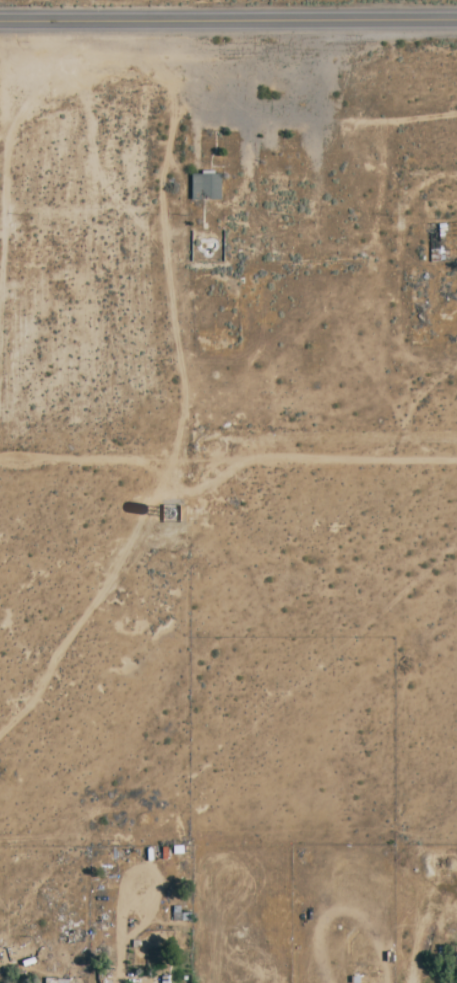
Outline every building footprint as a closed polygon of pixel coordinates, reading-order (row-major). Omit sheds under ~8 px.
[(223,176),(193,175),(193,200),(223,201),(223,176)]
